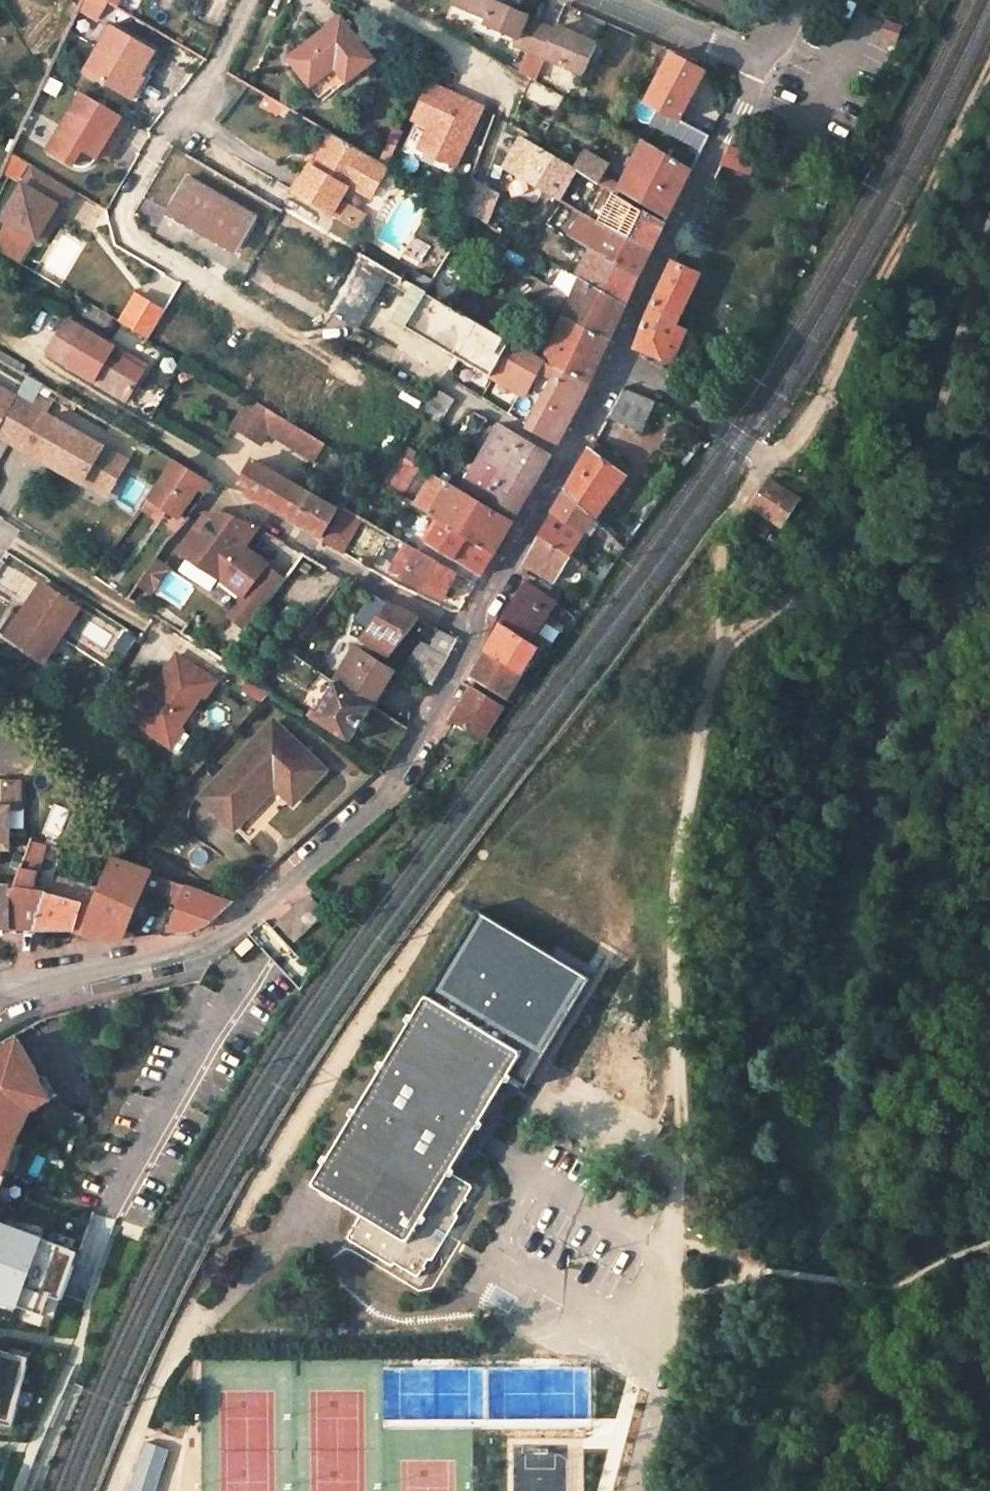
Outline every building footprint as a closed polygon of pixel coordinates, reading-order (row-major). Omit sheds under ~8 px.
[(108,3),(102,0),(82,0),(79,6),(79,7),(76,12),(97,23),(108,3)] [(518,42),(516,47),(529,53),(541,28),(527,22),(529,17),(513,10),(503,6),(488,0),(454,0),(451,8),(488,23),(486,28),(518,42)] [(506,0),(503,6),(513,10),(515,4),(506,0)] [(79,6),(69,1),(62,16),(72,22),(76,12),(79,7),(79,6)] [(339,20),(287,60),(315,96),(330,86),(334,90),(372,63),(339,20)] [(901,30),(888,25),(882,38),(896,44),(901,30)] [(112,28),(84,73),(127,99),(141,76),(154,53),(112,28)] [(531,53),(584,76),(598,46),(555,28),(553,33),(541,28),(529,53),(531,53)] [(656,57),(660,48),(654,46),(650,55),(656,57)] [(531,53),(529,53),(516,47),(509,65),(523,73),(531,53)] [(708,135),(679,119),(703,74),(671,57),(646,105),(657,112),(650,124),(679,140),(676,147),(697,159),(708,135)] [(136,105),(150,81),(141,76),(127,99),(136,105)] [(481,107),(429,83),(412,120),(427,127),(417,147),(454,165),(481,107)] [(114,141),(126,120),(79,93),(45,151),(71,166),(74,167),(78,168),(83,167),(87,165),(91,160),(96,153),(106,136),(114,141)] [(279,117),(285,108),(268,98),(263,107),(279,117)] [(403,132),(393,128),(379,160),(388,164),(403,132)] [(104,158),(114,141),(106,136),(96,153),(104,158)] [(370,200),(389,169),(367,156),(334,137),(316,169),(311,166),(294,193),(332,215),(348,187),(370,200)] [(617,190),(667,220),(692,170),(642,141),(617,190)] [(532,146),(515,175),(558,201),(574,172),(532,146)] [(749,178),(757,157),(729,148),(721,167),(749,178)] [(608,165),(586,152),(574,172),(596,185),(608,165)] [(28,167),(0,214),(0,220),(41,244),(72,193),(28,167)] [(186,177),(168,207),(193,221),(188,228),(219,245),(223,239),(238,248),(256,217),(186,177)] [(632,206),(610,193),(593,222),(602,227),(650,256),(665,226),(631,209),(632,206)] [(602,227),(590,248),(603,255),(642,274),(650,256),(602,227)] [(571,248),(560,269),(568,274),(573,277),(585,256),(571,248)] [(573,277),(626,308),(642,274),(603,255),(599,263),(585,256),(573,277)] [(405,283),(413,271),(395,261),(388,273),(405,283)] [(671,364),(685,330),(676,327),(699,276),(673,264),(648,316),(635,349),(671,364)] [(626,308),(573,277),(568,274),(560,269),(548,288),(549,289),(564,299),(570,301),(566,311),(563,317),(609,342),(626,308)] [(538,282),(530,299),(540,305),(549,289),(548,288),(538,282)] [(558,315),(561,308),(564,299),(549,289),(540,305),(558,315)] [(411,319),(460,348),(475,323),(423,298),(411,319)] [(563,317),(551,345),(533,336),(525,352),(544,362),(569,376),(588,387),(609,342),(563,317)] [(66,319),(47,354),(126,401),(144,371),(121,358),(124,352),(66,319)] [(460,348),(455,356),(526,396),(535,379),(544,362),(525,352),(475,323),(460,348)] [(147,366),(124,352),(121,358),(144,371),(147,366)] [(551,387),(556,377),(565,382),(569,376),(544,362),(535,379),(551,387)] [(387,363),(383,371),(426,396),(432,387),(387,363)] [(551,387),(529,427),(556,443),(588,387),(569,376),(565,382),(556,377),(551,387)] [(441,422),(454,399),(432,387),(426,396),(420,410),(441,422)] [(640,430),(654,400),(624,388),(608,416),(640,430)] [(16,399),(0,390),(0,427),(16,399)] [(276,415),(249,399),(233,426),(260,443),(266,432),(276,415)] [(322,444),(276,415),(266,432),(313,461),(322,444)] [(125,463),(46,418),(27,450),(83,482),(87,476),(110,489),(125,463)] [(463,486),(514,517),(549,455),(499,425),(463,486)] [(632,470),(594,441),(588,451),(626,477),(632,470)] [(626,477),(588,451),(565,493),(594,519),(594,520),(626,477)] [(142,509),(153,516),(160,506),(172,514),(193,484),(198,488),(204,491),(210,483),(174,462),(148,501),(142,509)] [(261,468),(250,462),(240,479),(251,485),(261,468)] [(321,539),(337,510),(261,468),(251,485),(245,496),(321,539)] [(432,475),(414,506),(432,516),(441,522),(469,539),(493,554),(511,522),(432,475)] [(106,496),(110,489),(87,476),(83,482),(106,496)] [(800,502),(771,481),(751,505),(782,527),(800,502)] [(210,483),(204,491),(207,493),(211,493),(215,486),(210,483)] [(178,518),(198,488),(193,484),(172,514),(178,518)] [(594,519),(565,493),(554,511),(584,531),(594,519)] [(343,555),(362,521),(341,509),(324,541),(322,544),(343,555)] [(569,555),(584,531),(554,511),(540,536),(569,555)] [(244,565),(252,553),(242,546),(256,528),(258,524),(225,513),(208,512),(198,527),(181,552),(220,577),(244,593),(257,574),(244,565)] [(756,515),(746,528),(764,540),(772,526),(756,515)] [(432,536),(441,522),(432,516),(423,531),(432,536)] [(428,544),(453,558),(456,560),(469,539),(441,522),(432,536),(428,544)] [(553,582),(569,555),(540,536),(525,564),(532,569),(553,582)] [(456,560),(481,575),(493,554),(469,539),(456,560)] [(406,545),(389,572),(401,578),(399,581),(441,601),(457,573),(406,545)] [(606,559),(597,574),(604,578),(614,564),(606,559)] [(244,630),(284,577),(265,563),(257,574),(244,593),(226,616),(244,630)] [(532,636),(555,602),(524,581),(522,584),(525,586),(499,626),(527,643),(532,636)] [(4,637),(42,660),(75,609),(38,585),(4,637)] [(388,658),(418,619),(389,603),(360,639),(362,641),(388,658)] [(536,649),(527,643),(499,626),(485,651),(521,674),(536,649)] [(422,659),(441,670),(457,640),(437,629),(422,659)] [(506,698),(521,674),(485,651),(471,677),(476,680),(506,698)] [(214,681),(174,655),(131,721),(162,742),(173,726),(177,729),(200,695),(203,697),(214,681)] [(372,705),(394,672),(370,657),(366,664),(352,656),(335,682),(372,705)] [(311,718),(348,742),(372,705),(335,682),(311,718)] [(482,739),(488,728),(504,705),(471,687),(459,708),(452,720),(451,722),(482,739)] [(273,723),(203,796),(234,826),(275,783),(293,801),(322,771),(273,723)] [(173,726),(162,742),(179,753),(189,737),(177,729),(173,726)] [(3,809),(18,809),(18,783),(0,783),(0,809),(3,809)] [(29,842),(21,869),(34,873),(42,846),(29,842)] [(139,900),(150,873),(111,859),(91,909),(84,934),(88,936),(123,938),(139,900)] [(47,894),(28,892),(34,873),(21,869),(14,889),(16,930),(36,930),(47,894)] [(139,900),(151,905),(155,897),(178,905),(186,885),(150,873),(139,900)] [(184,907),(212,917),(231,901),(186,885),(178,905),(184,907)] [(14,889),(0,888),(0,930),(16,930),(14,889)] [(91,909),(47,894),(36,930),(75,930),(84,934),(91,909)] [(309,896),(279,922),(293,938),(323,912),(309,896)] [(179,920),(199,926),(212,917),(184,907),(179,920)] [(452,1174),(524,1055),(428,997),(314,1185),(361,1214),(348,1236),(398,1265),(400,1261),(422,1272),(474,1186),(452,1174)] [(3,1175),(5,1171),(11,1158),(8,1152),(6,1151),(11,1140),(18,1143),(34,1107),(37,1100),(49,1094),(42,1081),(21,1043),(0,1054),(0,1173),(3,1175)] [(49,1078),(42,1081),(49,1094),(37,1100),(34,1107),(38,1109),(52,1101),(59,1098),(49,1078)] [(16,1161),(23,1146),(18,1143),(11,1140),(6,1151),(8,1152),(11,1158),(5,1171),(11,1173),(16,1161)] [(21,1309),(21,1307),(46,1240),(47,1238),(0,1220),(0,1302),(21,1309)] [(79,1252),(46,1240),(21,1307),(44,1315),(51,1296),(61,1300),(79,1252)] [(0,1350),(0,1423),(12,1426),(29,1357),(0,1350)] [(143,1442),(127,1490),(153,1490),(166,1450),(143,1442)]
